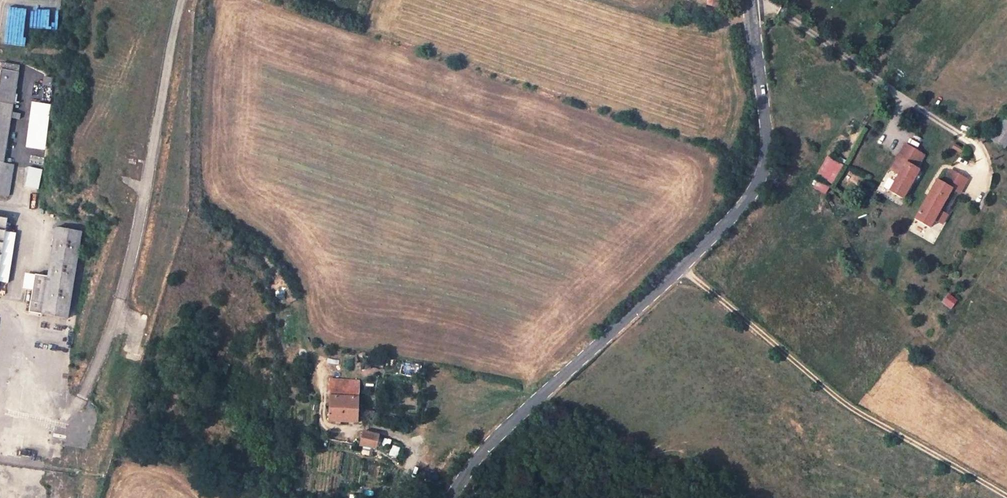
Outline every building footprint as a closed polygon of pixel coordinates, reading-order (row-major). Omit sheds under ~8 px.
[(27,47),(32,10),(6,7),(2,43),(27,47)] [(0,80),(0,195),(9,196),(14,166),(4,164),(20,66),(3,64),(0,80)] [(30,124),(43,127),(47,111),(34,108),(30,124)] [(991,140),(1004,149),(1006,144),(1006,132),(1000,127),(991,140)] [(903,143),(889,169),(891,171),(906,145),(903,143)] [(953,148),(961,153),(963,148),(956,143),(953,148)] [(887,190),(900,197),(917,168),(914,167),(922,154),(906,145),(891,171),(897,174),(887,190)] [(814,175),(829,184),(841,166),(826,156),(814,175)] [(29,168),(25,188),(38,190),(41,171),(29,168)] [(935,180),(913,218),(927,226),(931,218),(940,223),(945,214),(937,209),(949,188),(957,193),(965,179),(948,169),(940,182),(935,180)] [(35,275),(30,312),(67,319),(81,232),(57,227),(49,277),(35,275)] [(220,351),(214,366),(218,368),(225,353),(220,351)] [(331,381),(329,422),(357,423),(358,383),(331,381)] [(362,432),(360,446),(374,449),(377,435),(362,432)]
